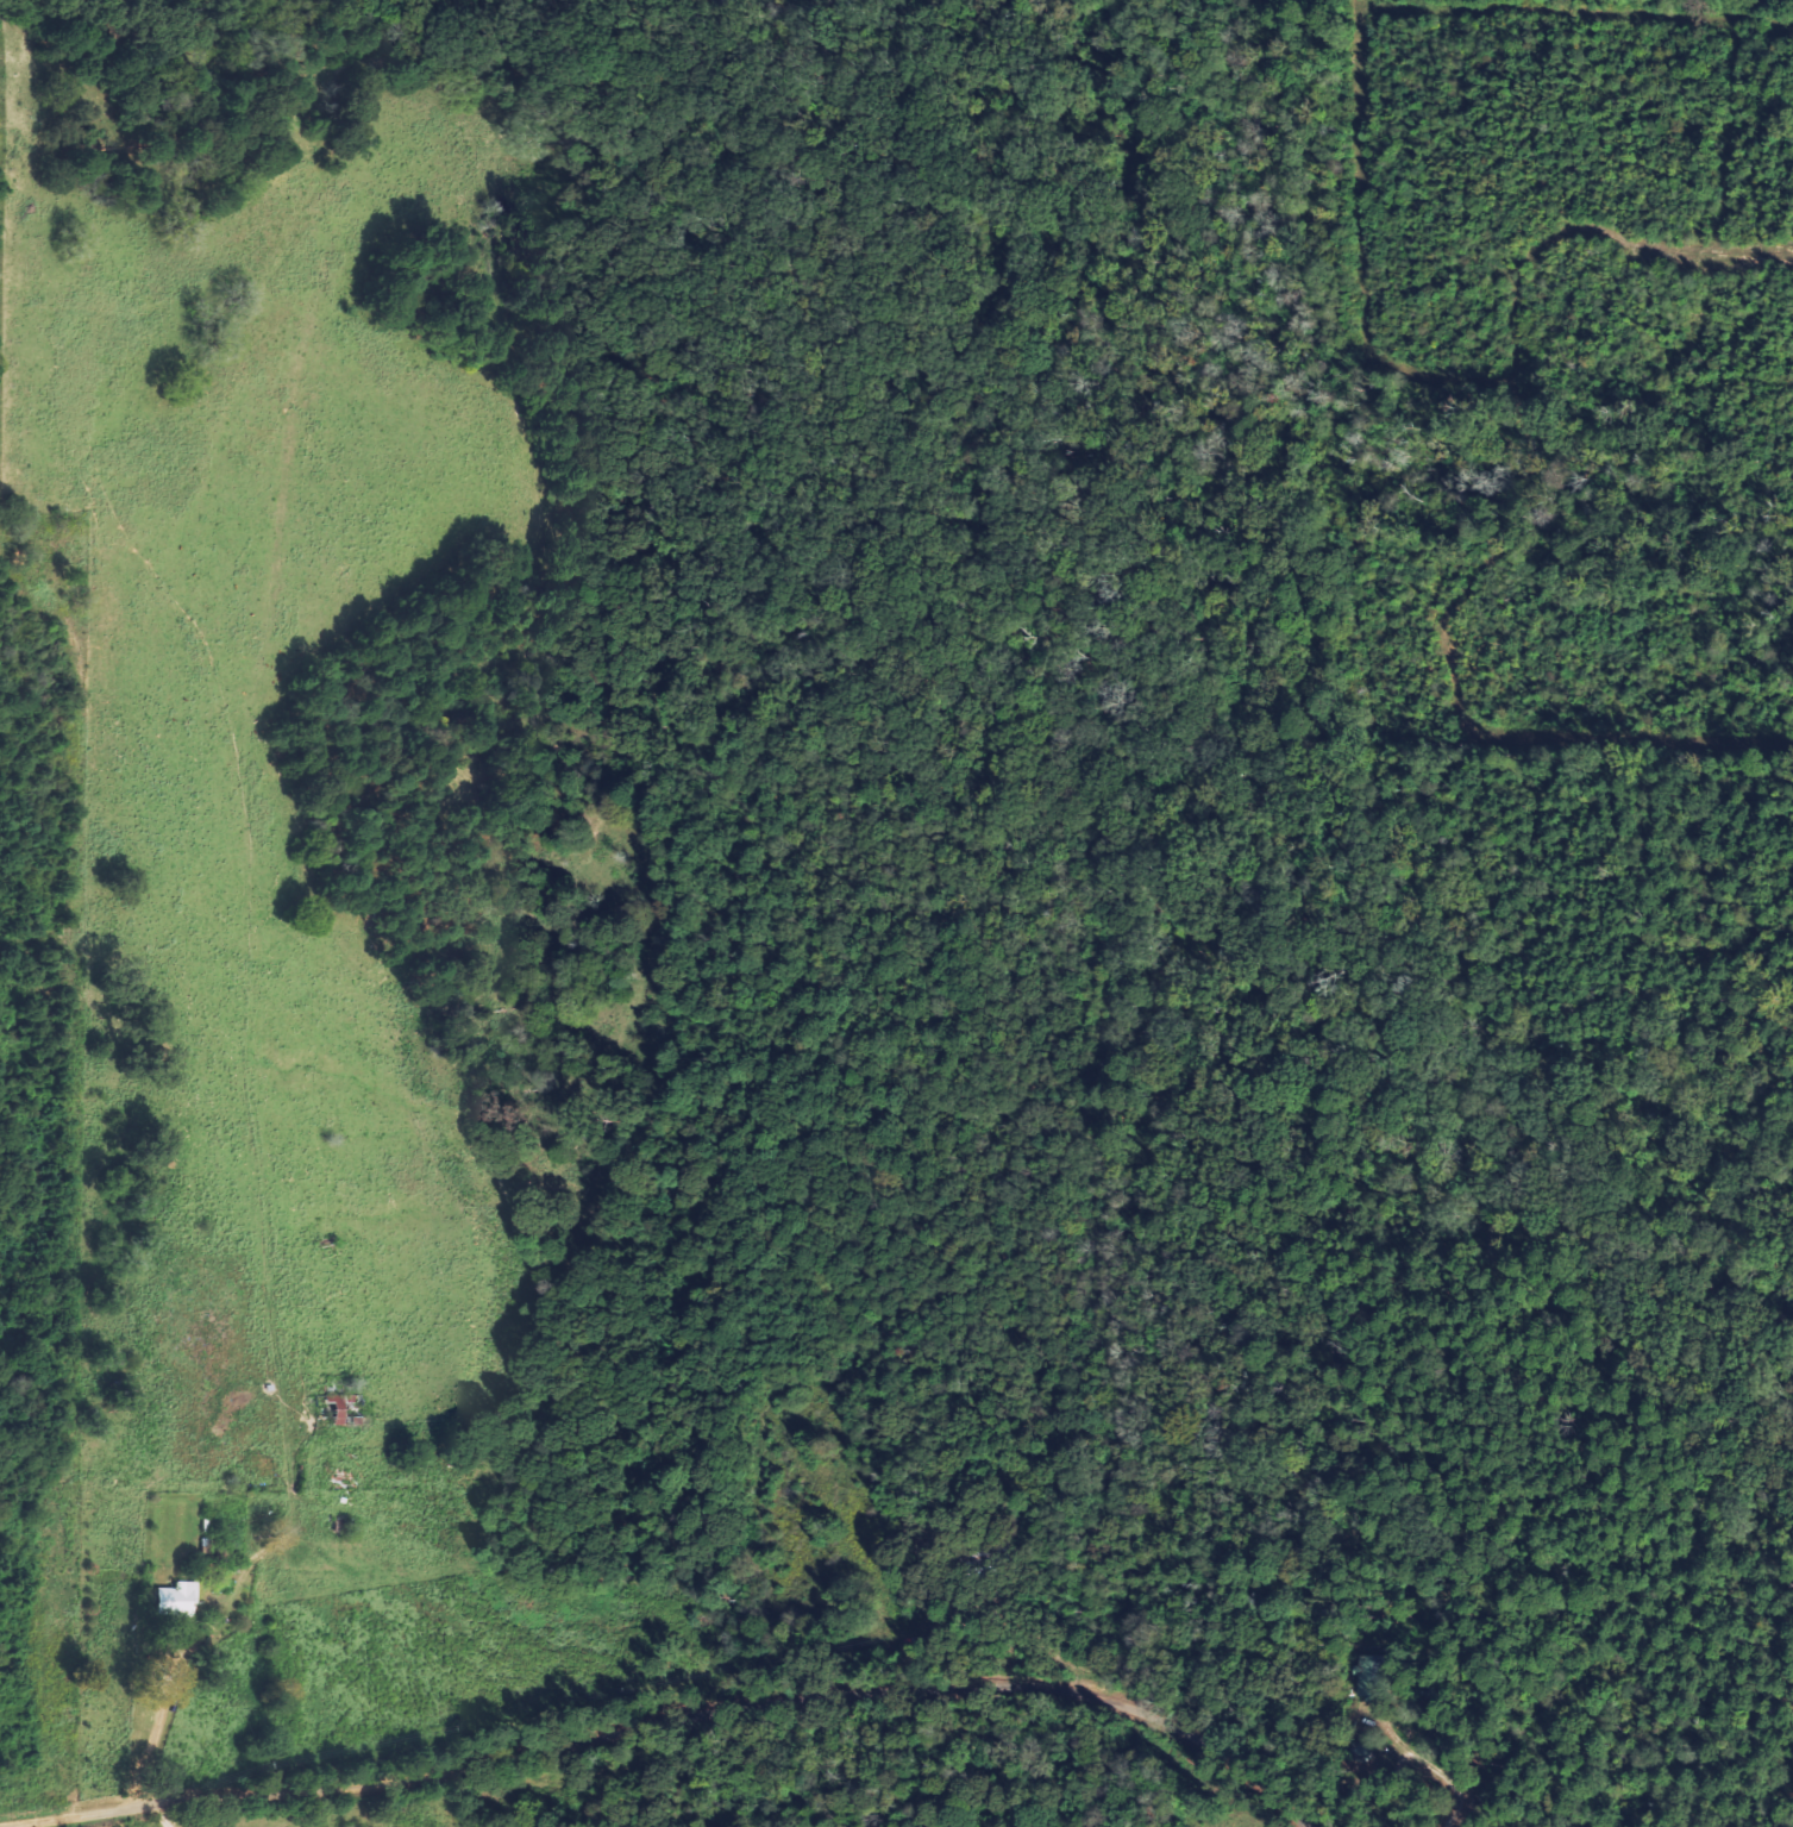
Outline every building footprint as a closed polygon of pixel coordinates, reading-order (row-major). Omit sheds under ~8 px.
[(180,1588),(163,1588),(163,1615),(201,1616),(202,1582),(180,1582),(180,1588)]
